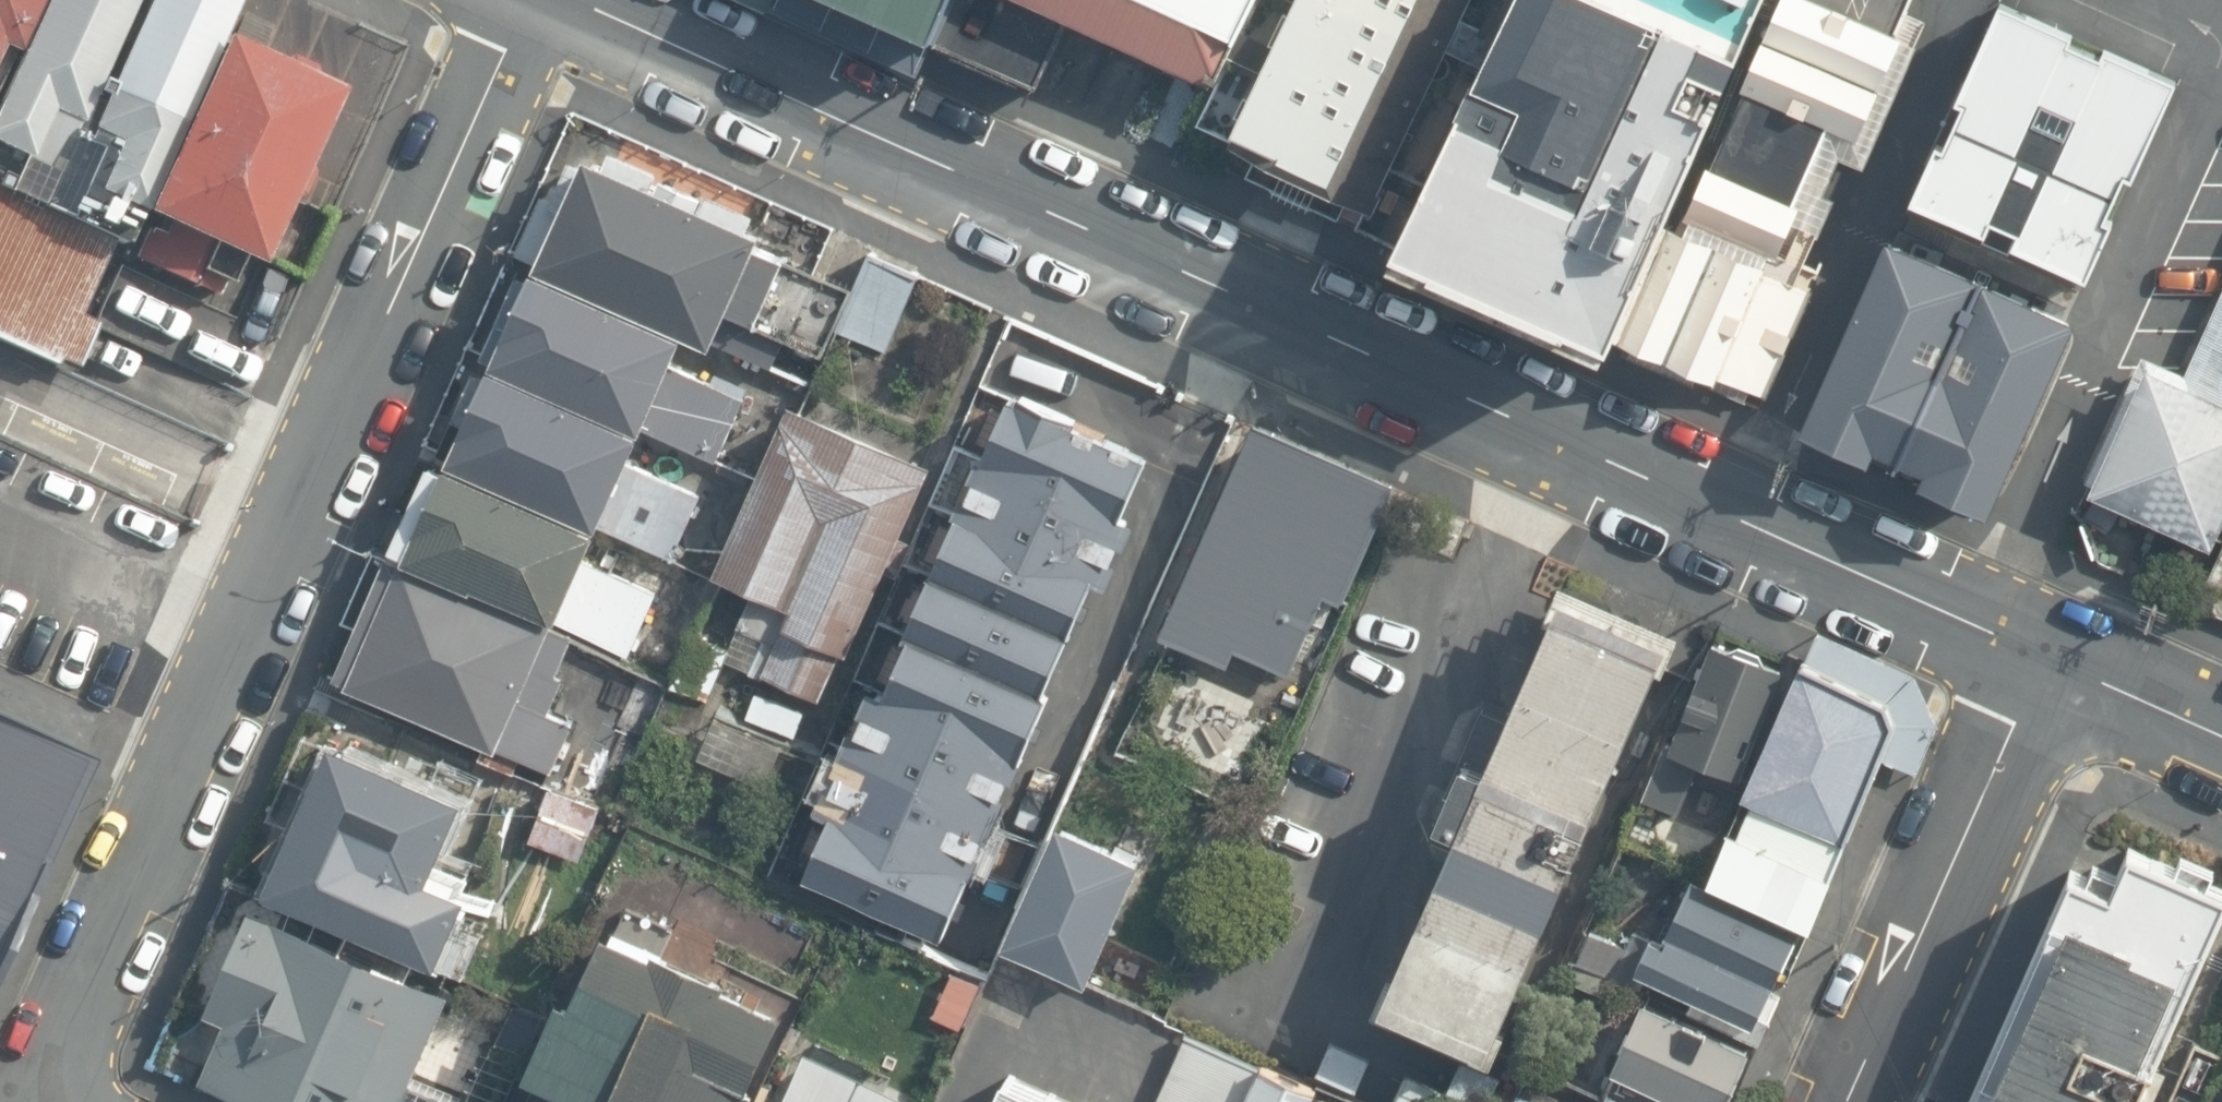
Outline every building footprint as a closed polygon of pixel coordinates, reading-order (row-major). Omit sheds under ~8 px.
[(157,0),(50,0),(0,113),(0,193),(45,213),(105,83),(117,88),(157,0)] [(50,0),(0,0),(0,113),(50,0)] [(233,41),(251,0),(157,0),(117,88),(105,83),(45,213),(117,245),(136,252),(153,217),(233,41)] [(949,48),(971,0),(844,0),(949,48)] [(949,48),(1045,90),(1074,20),(1029,0),(971,0),(949,48)] [(1074,20),(1217,85),(1222,74),(1230,78),(1246,41),(1253,45),(1274,0),(1029,0),(1074,20)] [(1473,0),(1301,0),(1231,147),(1375,216),(1385,196),(1381,193),(1473,0)] [(1399,263),(1605,357),(1769,0),(1519,0),(1399,263)] [(1617,354),(1759,416),(1818,281),(1800,273),(1837,189),(1808,176),(1827,134),(1865,151),(1923,20),(1909,14),(1915,0),(1774,0),(1617,354)] [(2013,10),(1925,205),(2100,283),(2188,88),(2013,10)] [(315,173),(352,95),(322,80),(319,70),(294,59),(283,64),(233,41),(153,217),(162,222),(143,263),(222,297),(230,281),(239,284),(251,261),(271,269),(304,197),(309,200),(320,175),(315,173)] [(553,270),(551,276),(699,342),(722,353),(738,317),(765,329),(794,266),(770,255),(776,243),(755,234),(761,220),(713,198),(710,204),(667,185),(670,178),(620,155),(615,167),(602,162),(597,172),(577,164),(564,191),(555,186),(523,256),(553,270)] [(45,213),(0,193),(0,340),(61,367),(65,361),(84,369),(103,326),(84,318),(117,245),(45,213)] [(908,313),(977,342),(998,292),(871,239),(836,325),(893,348),(908,313)] [(1985,282),(1891,241),(1807,433),(1873,462),(1879,448),(1906,460),(1985,282)] [(699,342),(551,276),(545,286),(525,278),(486,361),(504,368),(503,371),(655,441),(658,434),(723,464),(753,401),(685,372),(699,342)] [(2072,320),(1985,282),(1906,460),(1926,469),(1920,484),(1986,513),(2072,320)] [(2184,367),(2138,346),(2074,490),(2202,546),(2221,502),(2221,282),(2184,367)] [(1187,426),(1037,357),(818,834),(968,903),(1187,426)] [(655,441),(503,371),(498,380),(480,372),(455,425),(476,435),(461,466),(608,533),(610,527),(682,560),(711,497),(644,466),(655,441)] [(932,464),(793,402),(716,569),(786,603),(780,629),(843,653),(932,464)] [(1397,482),(1255,417),(1159,627),(1238,663),(1247,643),(1285,660),(1318,590),(1343,602),(1397,482)] [(608,533),(461,466),(434,453),(389,558),(397,562),(484,598),(486,594),(581,638),(635,662),(665,595),(610,569),(622,540),(608,533)] [(484,598),(397,562),(341,685),(354,691),(353,693),(502,756),(503,753),(558,777),(578,728),(552,716),(568,681),(562,679),(581,638),(486,594),(484,598)] [(2204,607),(2221,615),(2221,567),(2204,607)] [(1683,636),(1570,591),(1388,1012),(1499,1060),(1683,636)] [(1807,654),(1751,789),(1849,831),(1906,695),(1807,654)] [(104,768),(0,721),(0,993),(104,768)] [(283,886),(277,899),(446,975),(475,906),(438,890),(475,807),(342,749),(303,840),(281,845),(270,866),(283,886)] [(1751,789),(1714,877),(1812,918),(1825,924),(1861,836),(1849,831),(1751,789)] [(1154,860),(1061,816),(999,945),(1092,989),(1154,860)] [(2074,865),(1969,1101),(2136,1101),(2221,908),(2221,893),(2122,849),(2109,880),(2074,865)] [(1693,989),(1686,1005),(1762,1036),(1812,918),(1714,877),(1691,867),(1648,970),(1693,989)] [(249,906),(207,1020),(228,1026),(208,1086),(247,1101),(407,1101),(446,993),(249,906)] [(588,932),(511,1101),(734,1101),(774,1016),(588,932)] [(1612,1079),(1668,1101),(1739,1101),(1766,1038),(1762,1036),(1686,1005),(1649,989),(1612,1079)] [(1191,1034),(1160,1101),(1252,1101),(1267,1069),(1191,1034)] [(790,1047),(764,1101),(908,1101),(790,1047)] [(1612,1079),(1602,1101),(1668,1101),(1612,1079)] [(1020,1083),(1012,1101),(1064,1101),(1020,1083)]
